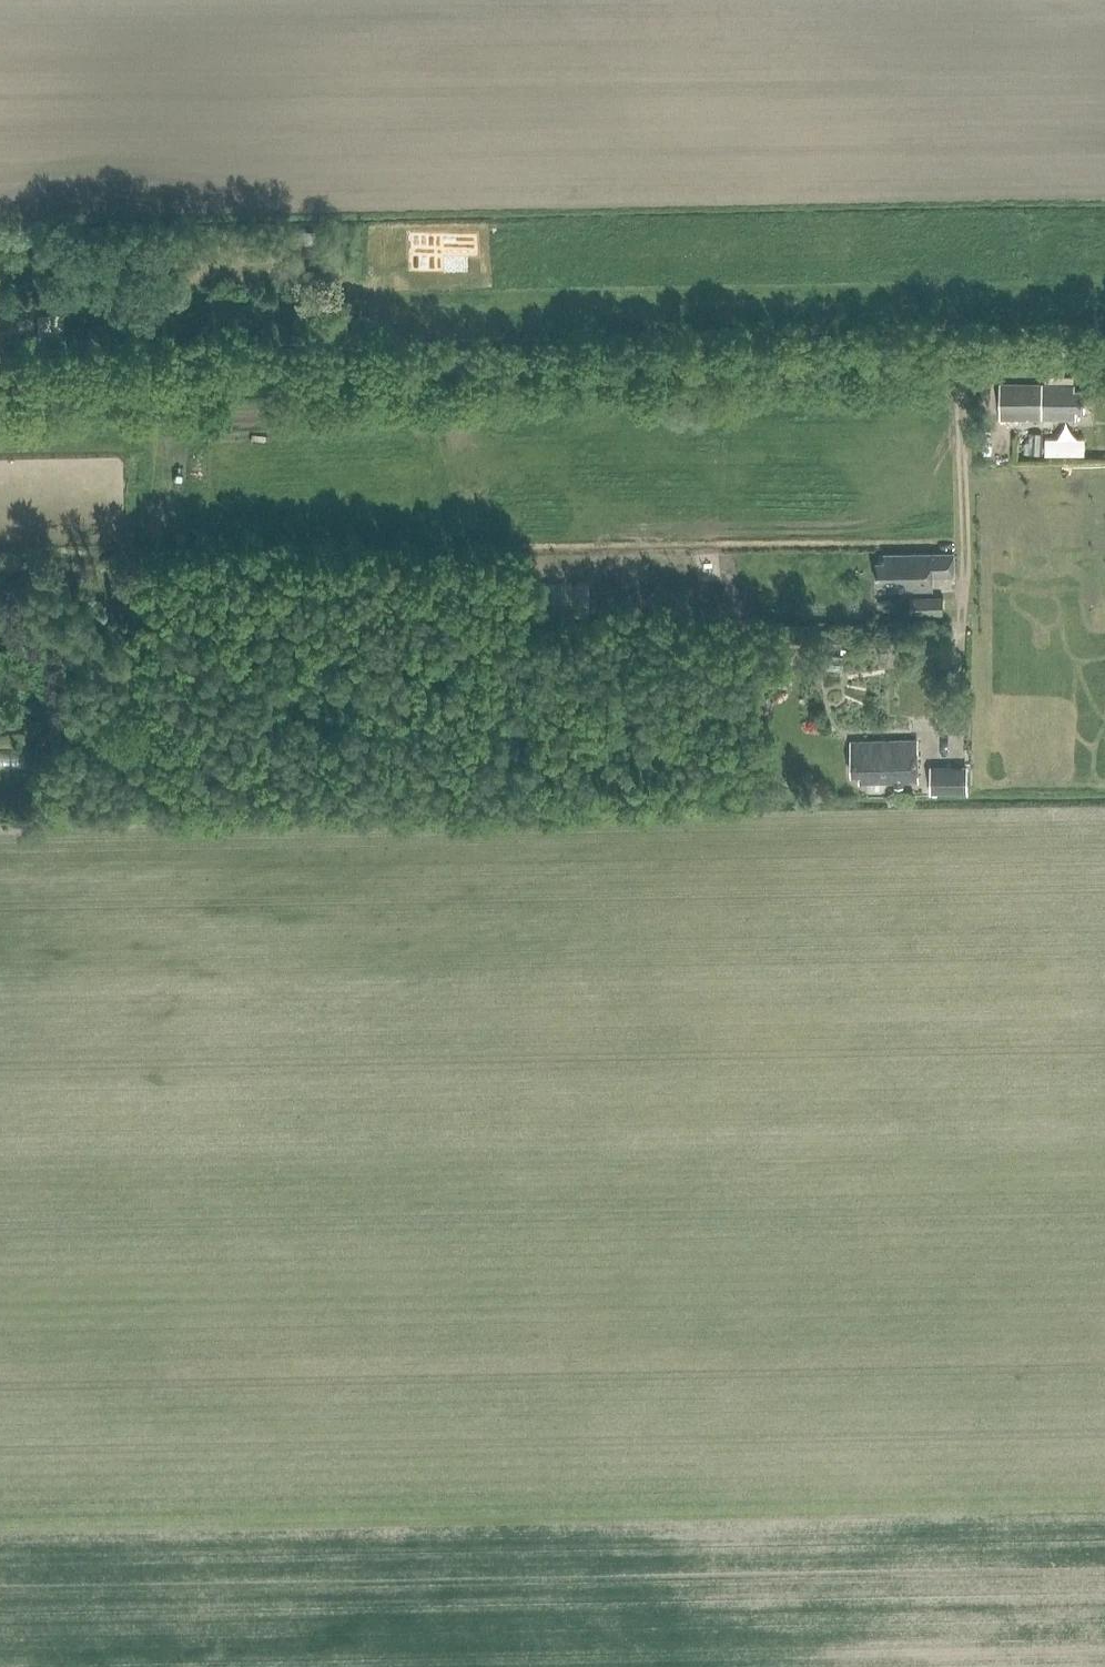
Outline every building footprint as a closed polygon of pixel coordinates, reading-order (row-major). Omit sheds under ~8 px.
[(1077,410),(1085,410),(1085,391),(1074,391),(1074,384),(1000,384),(1000,418),(1077,418),(1077,410)] [(953,575),(953,555),(932,555),(885,556),(885,563),(877,563),(877,583),(886,583),(886,590),(932,589),(932,575),(953,575)] [(944,597),(911,597),(912,615),(944,614),(944,597)] [(860,783),(918,782),(918,741),(851,742),(852,774),(860,774),(860,783)] [(969,793),(969,768),(932,768),(932,793),(969,793)]
